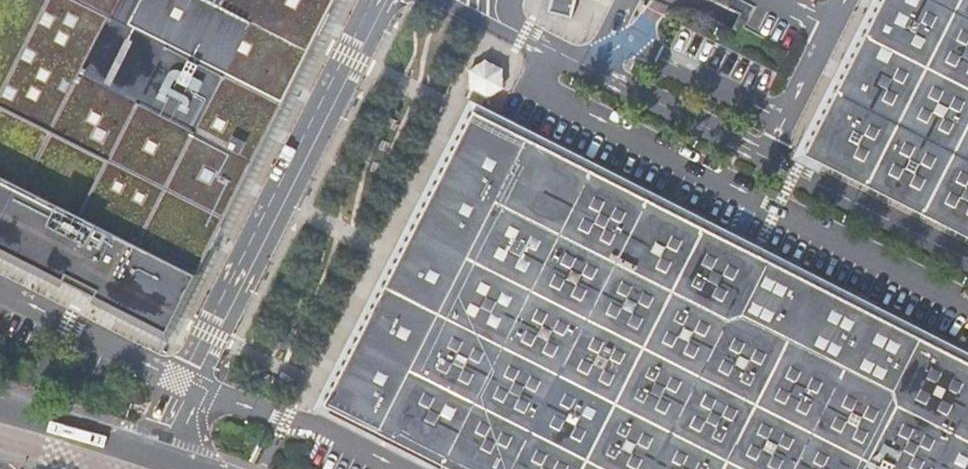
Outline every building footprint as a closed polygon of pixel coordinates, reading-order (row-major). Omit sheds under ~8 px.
[(162,336),(333,0),(0,0),(0,255),(162,336)] [(551,10),(575,13),(577,0),(553,0),(551,10)] [(811,154),(967,234),(967,0),(889,0),(874,31),(848,81),(811,154)] [(502,70),(484,61),(467,71),(469,92),(485,100),(502,90),(502,70)] [(477,119),(425,220),(412,245),(390,287),(381,304),(358,349),(342,380),(331,402),(394,434),(461,468),(462,468),(967,468),(967,375),(924,353),(868,323),(819,297),(759,266),(707,239),(650,210),(591,178),(537,151),(477,119)]
